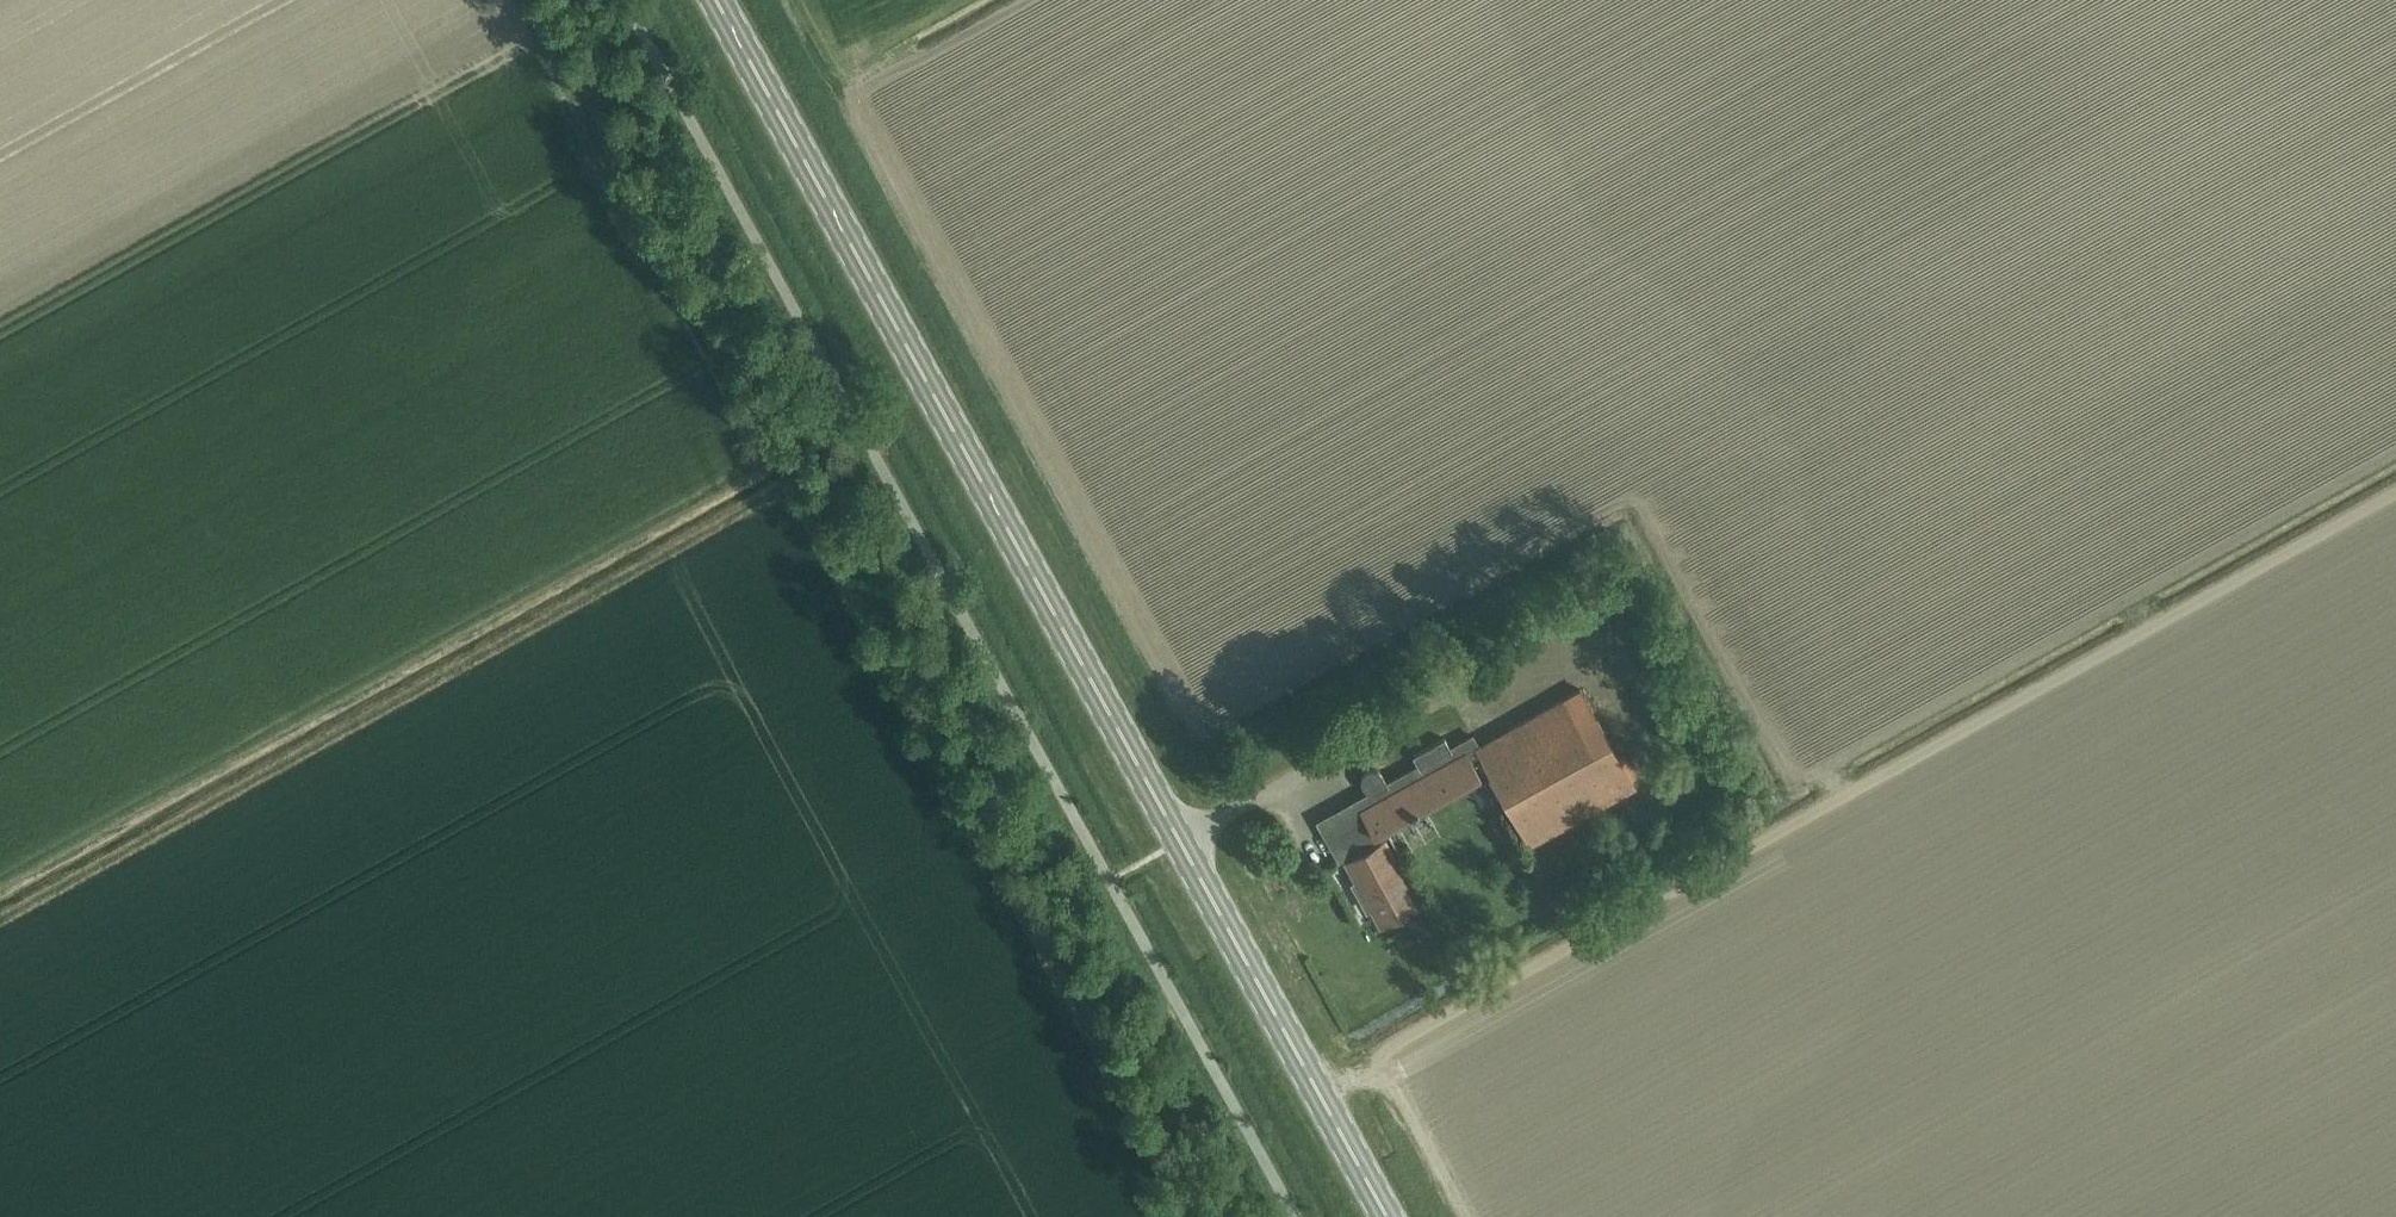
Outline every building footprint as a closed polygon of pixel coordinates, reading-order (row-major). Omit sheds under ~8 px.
[(1580,689),(1476,747),(1488,769),(1529,843),(1634,785),(1580,689)] [(1488,769),(1476,747),(1471,737),(1450,748),(1444,738),(1412,756),(1418,766),(1387,783),(1382,776),(1381,774),(1380,772),(1378,771),(1377,770),(1375,770),(1373,770),(1371,770),(1369,770),(1367,771),(1365,772),(1364,774),(1363,775),(1362,777),(1361,779),(1361,781),(1361,783),(1362,785),(1362,787),(1364,788),(1365,790),(1367,791),(1368,792),(1371,792),(1368,804),(1359,809),(1372,833),(1361,839),(1353,825),(1341,832),(1352,852),(1359,848),(1362,852),(1370,847),(1368,843),(1388,833),(1384,827),(1410,813),(1411,815),(1418,811),(1416,809),(1488,769)] [(1384,840),(1370,847),(1362,852),(1345,861),(1356,881),(1352,883),(1367,910),(1371,908),(1380,925),(1407,911),(1400,898),(1415,890),(1424,906),(1425,905),(1404,867),(1400,869),(1384,840)]
